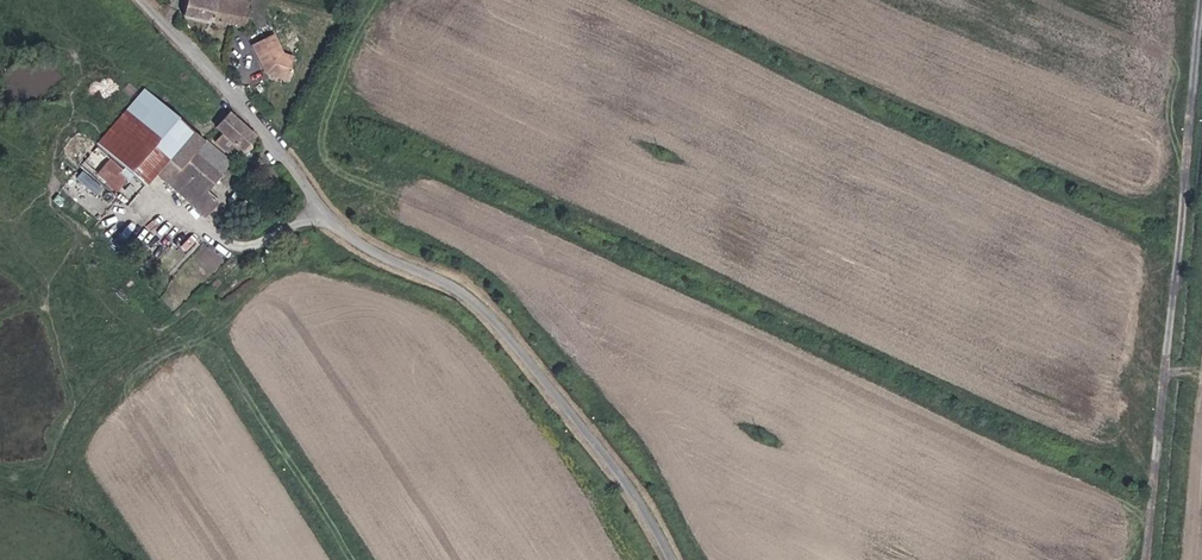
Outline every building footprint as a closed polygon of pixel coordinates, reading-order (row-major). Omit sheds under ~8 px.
[(237,16),(239,0),(188,0),(186,6),(237,16)] [(253,19),(257,0),(239,0),(237,16),(253,19)] [(286,42),(276,24),(256,34),(266,54),(269,52),(274,62),(294,69),(301,47),(286,42)] [(155,191),(181,160),(203,130),(151,89),(103,151),(155,191)] [(247,142),(260,126),(237,108),(224,124),(247,142)] [(224,192),(214,184),(234,154),(203,130),(181,160),(190,166),(181,179),(214,206),(224,192)] [(80,170),(75,179),(98,192),(103,184),(80,170)] [(171,270),(183,251),(171,243),(159,262),(171,270)]
